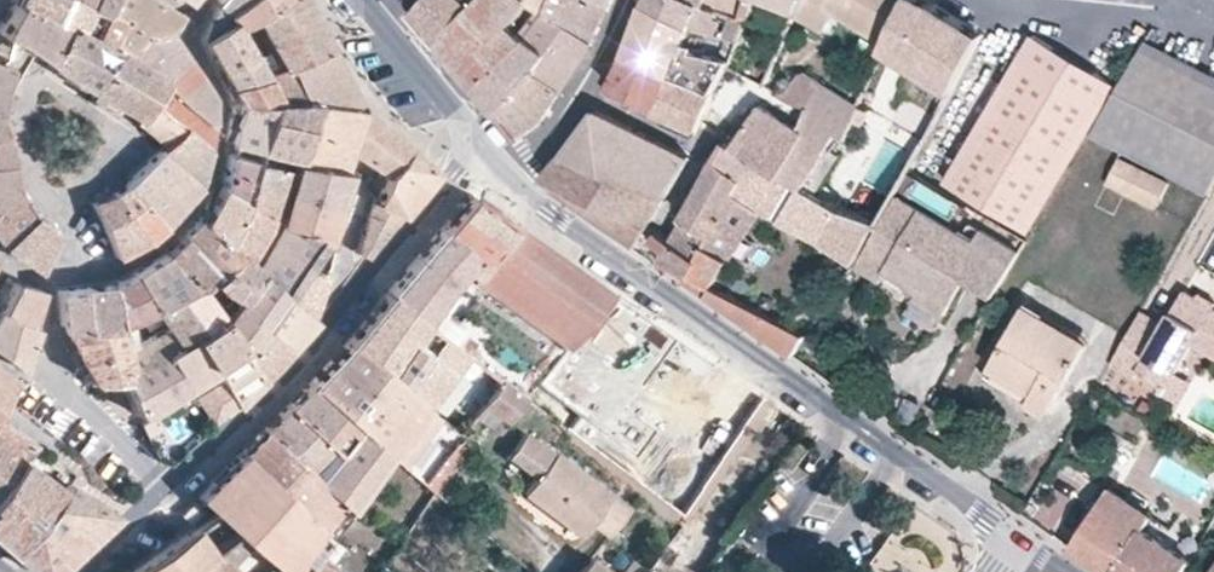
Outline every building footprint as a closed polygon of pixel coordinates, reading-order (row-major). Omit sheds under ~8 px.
[(102,13),(86,5),(76,0),(16,0),(15,2),(62,26),(63,26),(88,37),(102,13)] [(108,0),(88,0),(86,5),(102,13),(108,0)] [(102,13),(117,21),(130,0),(108,0),(102,13)] [(158,0),(130,0),(117,21),(106,46),(110,52),(112,48),(128,58),(143,36),(149,39),(167,31),(178,12),(158,0)] [(278,0),(238,0),(228,9),(219,0),(215,0),(203,36),(233,16),(238,24),(250,17),(278,0)] [(238,0),(219,0),(228,9),(238,0)] [(327,45),(303,0),(278,0),(250,17),(255,25),(259,23),(283,66),(327,45)] [(443,40),(479,4),(475,0),(425,0),(417,9),(443,40)] [(480,83),(528,37),(547,13),(548,12),(532,0),(483,0),(479,4),(443,40),(479,84),(480,83)] [(548,12),(553,0),(532,0),(548,12)] [(594,39),(610,4),(602,0),(553,0),(548,12),(562,22),(566,19),(594,39)] [(698,0),(649,0),(647,4),(691,27),(692,27),(728,38),(740,41),(749,19),(741,16),(708,4),(699,1),(698,0)] [(708,4),(741,16),(746,0),(709,0),(708,4)] [(796,12),(763,0),(746,0),(741,16),(749,19),(786,34),(795,14),(796,12)] [(801,0),(763,0),(796,12),(801,0)] [(908,0),(801,0),(796,12),(795,14),(825,30),(837,11),(887,41),(908,0)] [(983,34),(933,4),(923,0),(908,0),(887,41),(883,49),(924,73),(946,86),(953,90),(969,60),(983,34)] [(63,26),(62,26),(15,2),(15,3),(0,26),(0,32),(5,34),(28,47),(31,49),(47,61),(63,26)] [(691,27),(647,4),(626,58),(673,77),(714,94),(726,69),(740,41),(728,38),(722,58),(695,52),(696,45),(685,43),(692,27),(691,27)] [(536,69),(564,88),(592,43),(594,39),(566,19),(562,22),(548,12),(547,13),(528,37),(548,51),(536,69)] [(117,21),(102,13),(88,37),(106,46),(117,21)] [(220,68),(252,49),(238,24),(233,16),(203,36),(203,37),(220,68)] [(89,89),(110,52),(106,46),(88,37),(63,26),(47,61),(45,63),(89,89)] [(209,94),(167,31),(149,39),(143,36),(128,58),(160,78),(153,90),(179,105),(206,146),(211,122),(209,120),(209,94)] [(28,47),(5,34),(1,54),(0,54),(0,60),(5,63),(15,66),(28,47)] [(1027,234),(1117,85),(1033,35),(943,184),(1027,234)] [(480,83),(501,109),(520,89),(536,69),(548,51),(528,37),(480,83)] [(311,98),(359,105),(327,45),(283,66),(267,74),(266,74),(281,100),(311,98)] [(1142,47),(1091,133),(1208,193),(1213,181),(1213,84),(1142,47)] [(160,78),(128,58),(112,48),(110,52),(89,89),(87,93),(95,99),(99,93),(136,114),(139,116),(153,90),(160,78)] [(230,84),(266,74),(252,49),(220,68),(230,84)] [(673,77),(626,58),(612,88),(658,112),(673,77)] [(547,114),(564,88),(536,69),(520,89),(501,109),(521,134),(547,114)] [(842,135),(856,105),(850,101),(806,73),(800,74),(782,97),(792,103),(809,106),(800,130),(806,133),(782,177),(800,189),(832,131),(842,135)] [(939,98),(946,86),(924,73),(917,85),(939,98)] [(271,100),(281,100),(266,74),(230,84),(240,102),(270,100),(271,100)] [(667,116),(663,124),(693,137),(699,125),(714,94),(673,77),(658,112),(667,116)] [(197,184),(206,146),(179,105),(153,90),(139,116),(136,114),(134,118),(163,141),(156,148),(196,185),(197,184)] [(850,101),(856,105),(860,96),(854,93),(850,101)] [(293,154),(311,98),(281,100),(271,100),(266,114),(257,147),(288,153),(293,154)] [(374,197),(399,212),(433,168),(364,106),(359,105),(311,98),(293,154),(288,153),(291,160),(294,160),(342,166),(348,147),(383,171),(375,195),(374,197)] [(266,114),(270,100),(240,102),(231,142),(257,147),(266,114)] [(761,106),(735,146),(757,160),(782,177),(806,133),(800,130),(761,106)] [(678,176),(688,156),(621,124),(595,111),(563,155),(666,197),(678,176)] [(10,159),(14,159),(6,129),(2,129),(0,130),(0,160),(10,159)] [(728,142),(720,137),(711,152),(718,158),(728,142)] [(735,146),(728,142),(718,158),(745,179),(757,160),(735,146)] [(162,223),(196,185),(156,148),(133,172),(123,182),(162,223)] [(242,198),(254,158),(229,153),(219,186),(242,198)] [(666,197),(563,155),(545,180),(637,245),(650,224),(660,206),(666,197)] [(240,202),(266,213),(280,164),(254,158),(242,198),(240,202)] [(745,179),(718,158),(701,190),(728,208),(720,221),(747,236),(763,211),(762,211),(737,193),(745,179)] [(0,160),(0,195),(6,191),(15,186),(10,159),(0,160)] [(1108,182),(1157,207),(1169,183),(1120,159),(1108,182)] [(283,189),(331,203),(342,166),(294,160),(291,160),(283,189)] [(841,211),(800,189),(782,177),(757,160),(745,179),(737,193),(762,211),(763,211),(853,262),(876,222),(841,211)] [(146,237),(162,223),(123,182),(111,191),(146,237)] [(684,220),(701,190),(693,185),(676,215),(684,220)] [(0,195),(0,242),(31,209),(15,186),(6,191),(0,195)] [(196,217),(222,239),(240,202),(242,198),(219,186),(207,210),(202,207),(196,217)] [(320,239),(331,203),(283,189),(275,219),(307,229),(315,237),(320,239)] [(728,208),(701,190),(684,220),(711,237),(707,243),(732,259),(747,236),(720,221),(728,208)] [(113,254),(146,237),(111,191),(93,199),(89,200),(113,254)] [(975,237),(897,191),(876,222),(853,262),(879,281),(884,272),(917,292),(913,298),(943,316),(964,277),(993,294),(1021,249),(982,225),(975,237)] [(365,213),(392,221),(399,212),(374,197),(375,195),(371,193),(365,213)] [(572,350),(615,295),(583,272),(470,194),(442,229),(477,256),(464,271),(572,350)] [(222,239),(242,256),(263,222),(266,213),(240,202),(222,239)] [(0,242),(0,244),(29,266),(37,267),(52,227),(31,209),(0,242)] [(356,250),(365,255),(392,221),(365,213),(356,250)] [(195,218),(179,235),(210,269),(203,275),(211,282),(242,256),(222,239),(196,217),(195,218)] [(254,266),(279,289),(292,270),(315,237),(307,229),(275,219),(251,264),(254,266)] [(650,224),(637,245),(655,257),(708,294),(713,286),(732,259),(707,243),(711,237),(684,220),(672,241),(650,224)] [(461,275),(464,271),(477,256),(442,229),(390,292),(426,321),(439,302),(441,299),(452,286),(461,275)] [(162,252),(187,283),(189,286),(191,283),(203,275),(210,269),(179,235),(162,252)] [(163,324),(173,339),(189,330),(195,325),(171,292),(187,283),(162,252),(133,269),(150,303),(149,307),(162,324),(163,324)] [(232,296),(254,266),(251,264),(242,256),(211,282),(232,296)] [(228,301),(257,322),(279,289),(254,266),(232,296),(228,301)] [(279,289),(315,318),(327,275),(312,267),(303,279),(292,270),(279,289)] [(121,340),(122,359),(128,355),(136,360),(173,339),(163,324),(162,324),(129,340),(127,317),(149,307),(150,303),(133,269),(109,284),(115,331),(118,331),(121,340)] [(214,312),(216,315),(228,301),(232,296),(211,282),(203,275),(191,283),(197,290),(204,286),(217,302),(211,308),(214,312)] [(34,301),(39,288),(10,281),(0,298),(0,308),(10,314),(26,322),(34,301)] [(171,292),(195,325),(214,312),(211,308),(197,290),(191,283),(189,286),(187,283),(171,292)] [(53,290),(58,324),(60,324),(62,330),(64,334),(115,331),(109,284),(53,290)] [(713,286),(708,294),(713,298),(794,354),(794,355),(808,334),(713,286)] [(257,322),(288,348),(315,318),(279,289),(257,322)] [(1191,343),(1213,356),(1213,309),(1212,307),(1195,298),(1183,291),(1163,325),(1140,312),(1110,363),(1134,377),(1138,370),(1162,384),(1166,386),(1174,372),(1191,343)] [(426,321),(390,292),(348,344),(429,408),(429,407),(467,355),(466,353),(426,321)] [(1198,293),(1195,298),(1212,307),(1213,303),(1213,302),(1198,293)] [(216,315),(237,347),(246,338),(257,322),(228,301),(216,315)] [(439,302),(426,321),(466,353),(474,343),(462,333),(469,324),(439,302)] [(1026,305),(991,367),(1035,392),(1030,402),(1049,413),(1090,342),(1026,305)] [(26,322),(10,314),(0,308),(0,353),(18,366),(33,325),(26,322)] [(211,365),(234,402),(261,378),(235,349),(237,347),(216,315),(214,312),(195,325),(189,330),(211,365)] [(235,349),(261,378),(262,377),(288,348),(257,322),(246,338),(237,347),(235,349)] [(119,374),(118,382),(133,415),(211,365),(189,330),(173,339),(136,360),(128,355),(122,359),(122,365),(119,374)] [(88,379),(119,374),(122,365),(122,359),(121,340),(118,331),(115,331),(64,334),(69,347),(80,368),(81,368),(88,379)] [(670,389),(655,378),(643,370),(647,363),(618,343),(601,367),(612,375),(593,402),(639,434),(670,389)] [(429,408),(348,344),(311,383),(361,427),(395,455),(429,408)] [(64,349),(74,370),(80,368),(69,347),(64,349)] [(643,370),(655,378),(659,372),(647,363),(643,370)] [(1035,392),(991,367),(985,376),(1030,402),(1035,392)] [(11,375),(0,368),(0,394),(11,375)] [(81,386),(118,382),(119,374),(88,379),(81,368),(80,368),(74,370),(81,386)] [(1178,402),(1190,381),(1174,372),(1166,386),(1162,384),(1158,391),(1178,402)] [(507,422),(526,398),(502,381),(479,410),(493,420),(498,415),(507,422)] [(361,427),(311,383),(288,407),(338,454),(361,427)] [(338,454),(288,407),(265,430),(344,504),(353,512),(355,508),(393,458),(395,455),(361,427),(338,454)] [(438,415),(429,408),(395,455),(393,458),(402,466),(438,415)] [(33,443),(0,419),(0,486),(22,458),(21,456),(33,443)] [(344,504),(264,430),(243,452),(323,533),(344,504)] [(589,522),(605,534),(626,504),(555,451),(553,453),(525,432),(507,456),(535,477),(523,493),(579,536),(589,522)] [(423,483),(434,492),(466,450),(455,441),(423,483)] [(243,452),(197,496),(214,512),(235,532),(236,532),(251,545),(274,565),(275,566),(284,571),(308,571),(318,559),(328,546),(331,541),(323,533),(243,452)] [(60,487),(22,458),(0,486),(0,540),(9,548),(60,487)] [(68,482),(62,489),(60,487),(9,548),(40,571),(49,571),(112,512),(68,482)] [(1193,558),(1145,529),(1152,518),(1154,515),(1111,487),(1072,547),(1108,571),(1185,571),(1193,558)] [(684,517),(692,507),(682,499),(674,510),(684,517)] [(181,514),(189,523),(202,510),(193,502),(181,514)] [(210,509),(195,523),(212,540),(227,525),(210,509)] [(1145,529),(1193,558),(1199,548),(1152,518),(1145,529)] [(194,526),(133,570),(130,571),(188,571),(191,570),(213,553),(194,526)] [(236,532),(213,553),(191,570),(188,571),(239,571),(231,565),(251,545),(236,532)] [(590,556),(578,571),(612,571),(590,556)] [(333,570),(318,559),(308,571),(332,571),(333,570)] [(382,563),(375,571),(388,571),(390,570),(382,563)]
